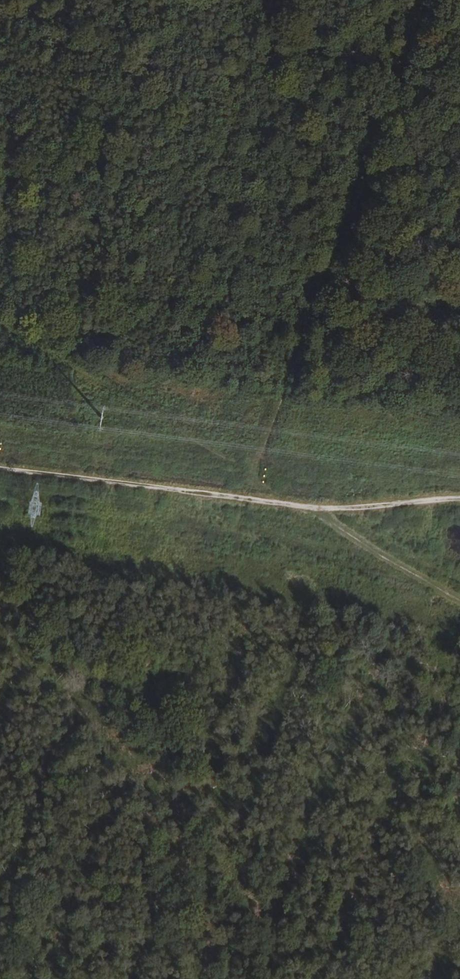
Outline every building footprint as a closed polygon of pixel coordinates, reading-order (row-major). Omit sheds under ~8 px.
[(36,522),(38,509),(28,508),(26,521),(36,522)]
